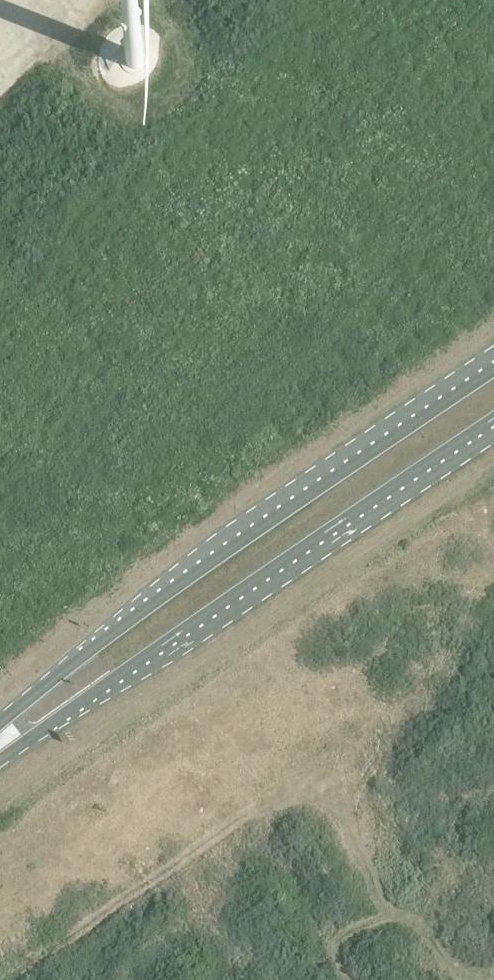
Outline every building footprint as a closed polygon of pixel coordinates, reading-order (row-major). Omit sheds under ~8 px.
[(125,57),(125,60),(125,63),(125,65),(127,67),(128,68),(130,70),(132,70),(135,70),(138,70),(141,68),(142,65),(143,62),(143,59),(142,57),(140,54),(138,53),(135,52),(132,52),(129,53),(127,55),(125,57)]
